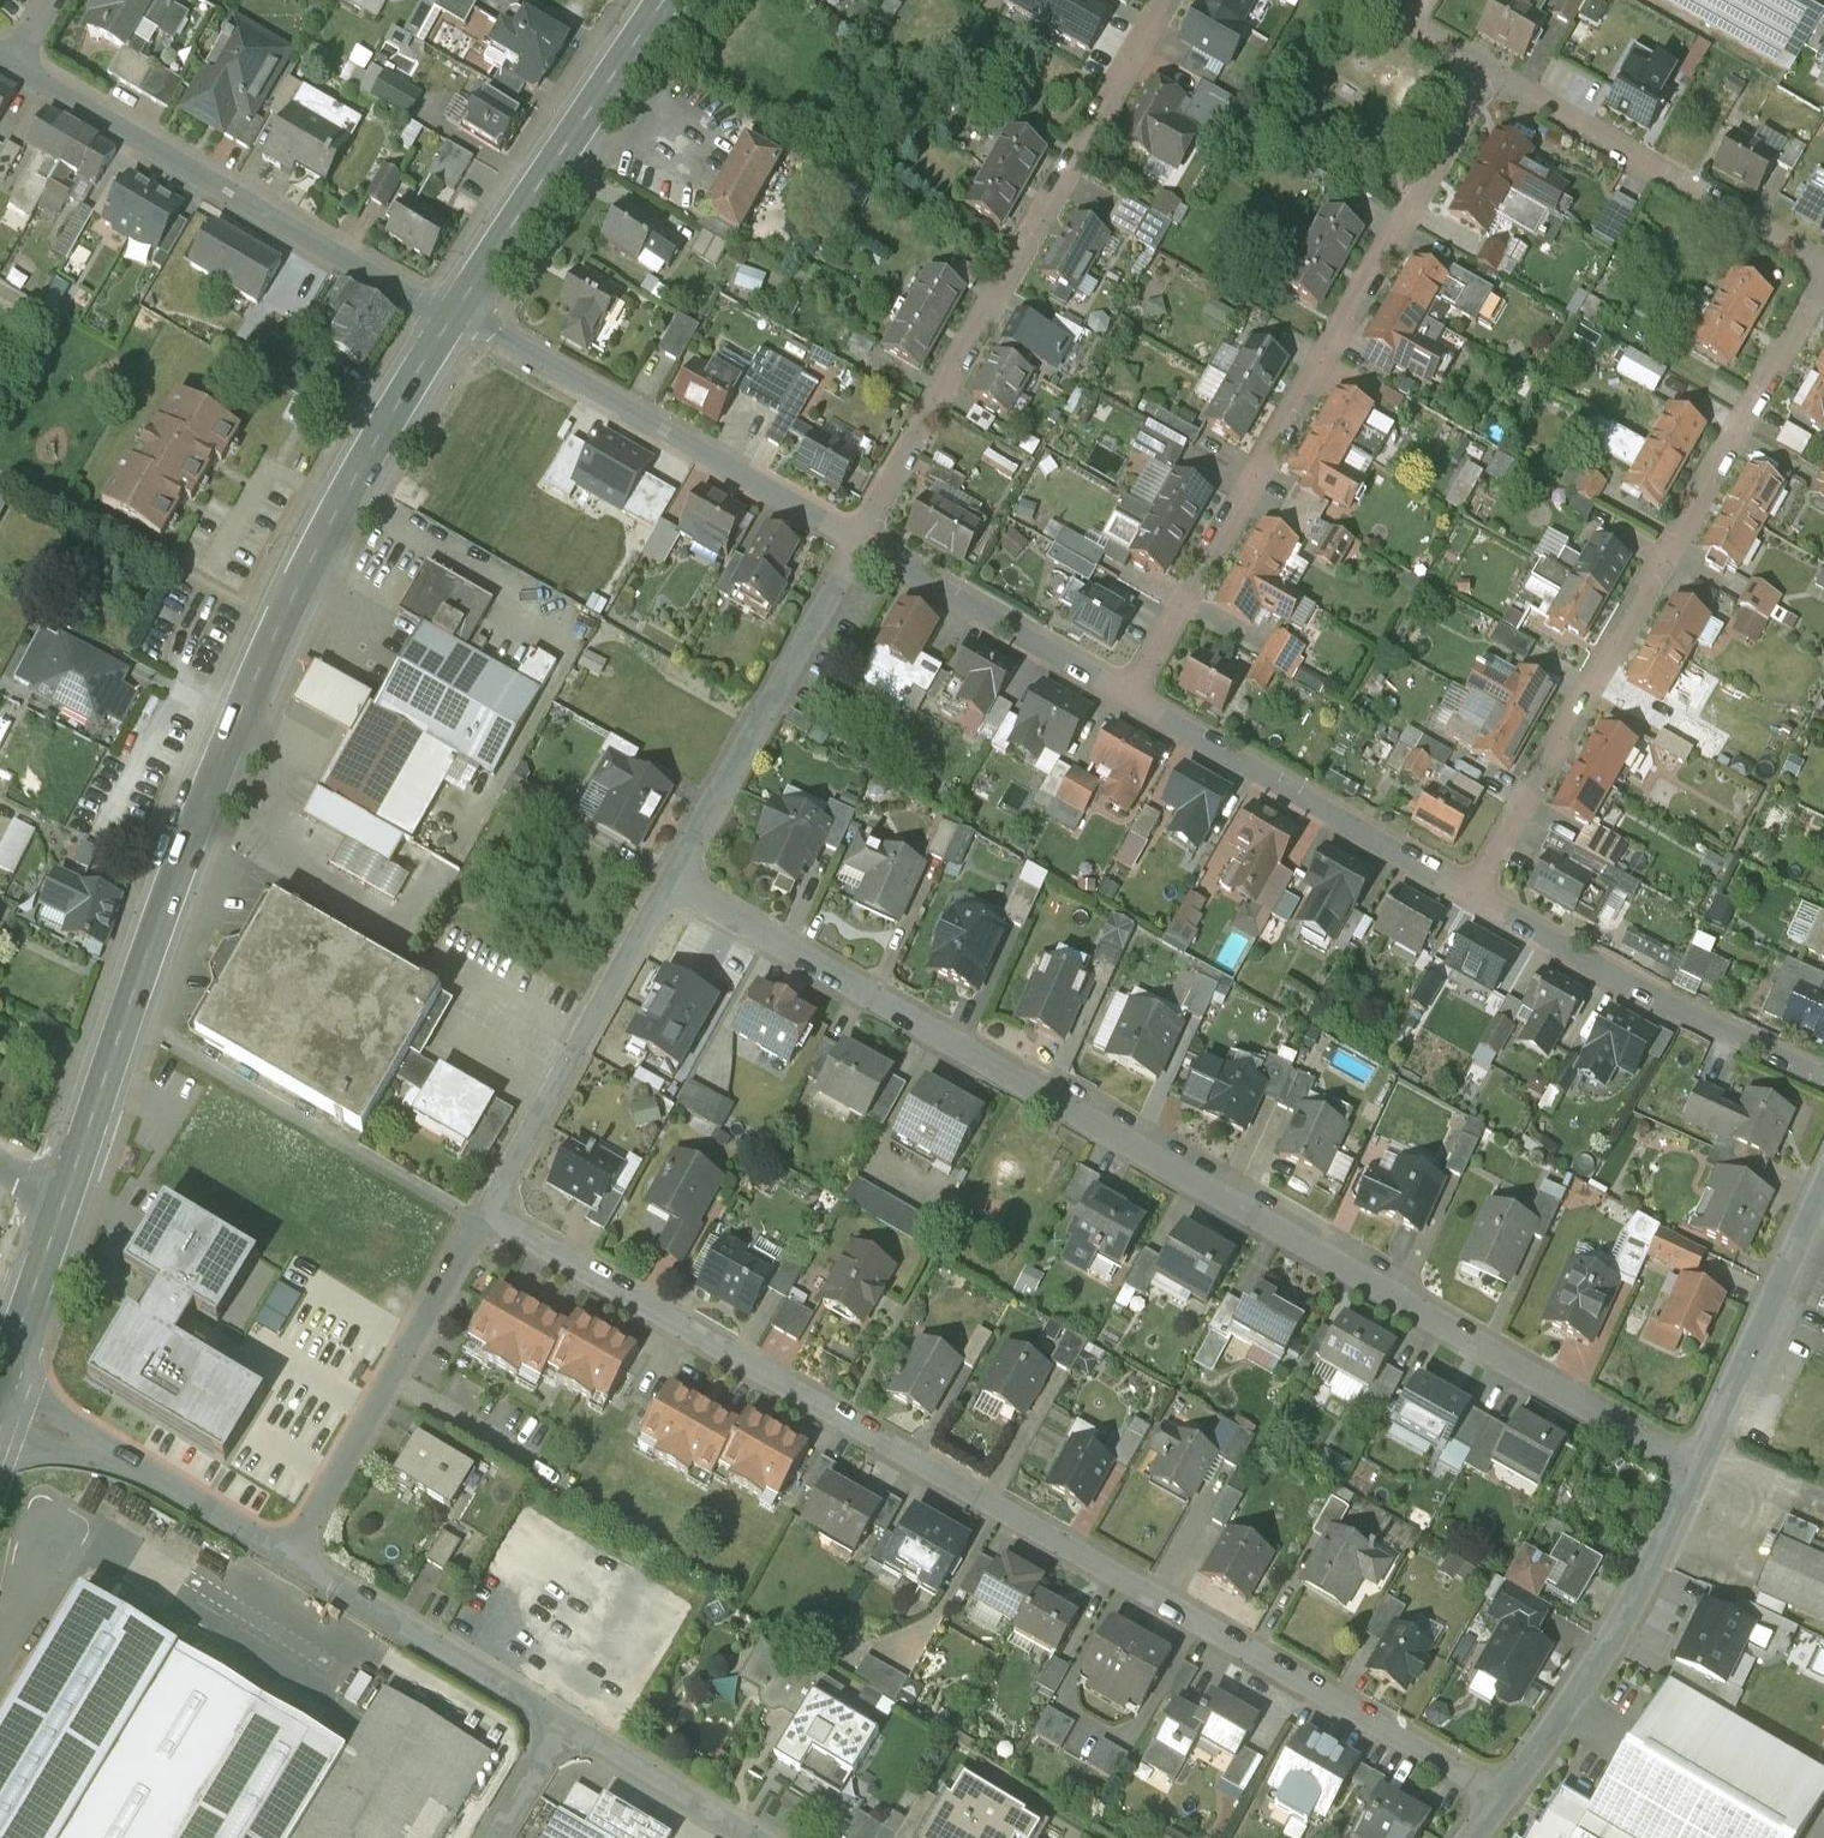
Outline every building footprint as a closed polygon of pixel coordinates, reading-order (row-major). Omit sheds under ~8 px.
[(88,29),(125,51),(134,56),(142,43),(130,35),(138,22),(157,29),(175,40),(189,16),(165,2),(162,0),(154,0),(151,5),(143,0),(105,0),(88,29)] [(435,11),(465,28),(480,0),(441,0),(435,11)] [(1087,0),(1007,0),(1004,5),(1089,54),(1112,14),(1087,0)] [(1204,7),(1203,7),(1202,8),(1237,28),(1238,27),(1253,0),(1208,0),(1204,7)] [(1479,33),(1497,44),(1498,43),(1523,58),(1522,59),(1524,60),(1545,23),(1524,11),(1530,0),(1499,0),(1479,33)] [(1554,17),(1570,26),(1584,0),(1563,0),(1554,17)] [(1798,0),(1659,0),(1716,33),(1789,75),(1804,50),(1807,44),(1819,23),(1823,16),(1823,15),(1798,0)] [(1237,28),(1202,8),(1183,41),(1228,68),(1249,33),(1238,27),(1237,28)] [(567,42),(525,18),(517,13),(511,15),(491,48),(492,49),(525,68),(517,80),(516,82),(526,87),(535,93),(538,92),(545,80),(567,42)] [(1807,44),(1804,50),(1818,58),(1823,47),(1823,17),(1823,16),(1819,23),(1807,44)] [(289,54),(237,24),(231,36),(226,33),(223,39),(227,41),(214,64),(213,63),(185,111),(205,123),(208,119),(223,127),(220,132),(221,132),(235,107),(252,117),(289,54)] [(391,28),(384,44),(406,55),(414,39),(391,28)] [(1712,48),(1700,41),(1680,74),(1692,82),(1712,48)] [(1619,73),(1626,77),(1627,75),(1655,91),(1659,85),(1664,89),(1675,71),(1634,48),(1619,73)] [(525,68),(492,49),(485,63),(501,72),(502,72),(517,80),(525,68)] [(125,85),(141,59),(134,56),(125,51),(110,76),(125,85)] [(1211,65),(1190,52),(1179,70),(1203,85),(1212,90),(1218,80),(1207,73),(1211,65)] [(184,84),(141,59),(125,85),(169,111),(184,84)] [(370,68),(359,94),(412,117),(423,91),(370,68)] [(517,80),(502,72),(501,72),(493,86),(518,100),(526,87),(516,82),(517,80)] [(1655,91),(1627,75),(1626,77),(1608,109),(1649,133),(1669,99),(1655,91)] [(290,80),(270,115),(283,122),(287,116),(294,119),(308,95),(303,92),(305,89),(290,80)] [(1745,89),(1731,80),(1725,91),(1739,99),(1745,89)] [(1191,106),(1152,83),(1119,140),(1151,159),(1152,158),(1174,170),(1189,144),(1199,150),(1213,124),(1216,120),(1191,106)] [(0,84),(0,119),(15,93),(0,84)] [(1212,90),(1203,85),(1191,106),(1216,120),(1213,124),(1226,131),(1240,106),(1212,90)] [(485,94),(462,131),(499,154),(522,117),(485,94)] [(308,95),(294,119),(287,116),(283,122),(262,159),(280,169),(285,161),(326,186),(328,184),(323,181),(327,174),(325,173),(343,142),(333,136),(344,116),(308,95)] [(252,117),(235,107),(221,132),(219,134),(236,144),(252,117)] [(82,133),(47,113),(26,148),(38,155),(61,169),(82,133)] [(265,124),(252,117),(236,144),(249,151),(265,124)] [(1045,151),(1010,131),(988,170),(1023,190),(1045,151)] [(116,153),(82,133),(61,169),(72,175),(95,188),(116,153)] [(1533,154),(1498,134),(1475,174),(1564,225),(1574,207),(1563,201),(1568,193),(1531,172),(1529,174),(1523,171),(1533,154)] [(1778,159),(1735,134),(1715,170),(1758,195),(1776,164),(1779,160),(1778,159)] [(1789,139),(1778,159),(1779,160),(1776,164),(1792,174),(1807,149),(1789,139)] [(747,141),(704,215),(739,236),(765,191),(775,197),(781,186),(771,180),(782,161),(747,141)] [(0,157),(0,185),(3,186),(22,152),(8,144),(5,149),(0,157)] [(474,161),(447,145),(428,178),(455,194),(474,161)] [(38,155),(11,201),(34,216),(38,209),(40,205),(61,169),(38,155)] [(386,211),(404,179),(383,167),(365,199),(386,211)] [(61,169),(40,205),(48,210),(60,216),(75,190),(66,184),(72,175),(61,169)] [(1023,190),(988,170),(966,209),(1001,229),(1023,190)] [(1564,225),(1475,174),(1452,214),(1486,235),(1496,218),(1497,218),(1498,216),(1502,209),(1508,213),(1503,222),(1536,241),(1549,218),(1563,226),(1564,225)] [(130,239),(157,193),(132,179),(126,188),(114,209),(106,221),(115,226),(116,232),(130,239)] [(114,181),(102,202),(114,209),(126,188),(114,181)] [(1809,190),(1810,189),(1808,188),(1792,216),(1794,217),(1795,214),(1823,230),(1822,233),(1823,234),(1823,198),(1809,190)] [(157,193),(130,239),(143,247),(149,246),(157,251),(164,238),(176,218),(182,208),(157,193)] [(1181,208),(1161,196),(1151,214),(1171,225),(1181,208)] [(1151,214),(1124,198),(1107,226),(1135,242),(1151,214)] [(1620,198),(1596,240),(1612,249),(1636,208),(1620,198)] [(452,229),(409,201),(402,212),(396,209),(389,223),(394,226),(387,237),(430,264),(452,229)] [(94,215),(106,221),(114,209),(102,202),(94,215)] [(48,210),(40,205),(38,209),(46,214),(48,210)] [(661,231),(625,207),(622,206),(611,222),(613,224),(603,240),(638,264),(639,264),(646,254),(660,232),(661,231)] [(1361,234),(1325,214),(1303,253),(1338,273),(1361,234)] [(176,218),(164,238),(176,246),(188,225),(176,218)] [(1109,238),(1076,218),(1052,260),(1052,261),(1085,279),(1109,238)] [(281,264),(215,226),(191,267),(257,305),(281,264)] [(684,248),(660,232),(646,254),(661,264),(669,270),(684,248)] [(729,246),(703,232),(691,255),(716,269),(729,246)] [(164,238),(157,251),(169,258),(176,246),(164,238)] [(1489,243),(1478,263),(1503,277),(1511,264),(1503,259),(1507,253),(1489,243)] [(1338,273),(1303,253),(1281,291),(1316,312),(1338,273)] [(661,264),(646,254),(639,264),(654,275),(661,264)] [(798,261),(789,256),(783,268),(792,273),(798,261)] [(943,279),(965,291),(971,294),(982,273),(955,258),(943,279)] [(1085,279),(1052,261),(1042,278),(1075,296),(1085,279)] [(1447,279),(1414,261),(1391,301),(1425,321),(1436,302),(1476,324),(1494,292),(1453,269),(1447,279)] [(762,277),(742,270),(736,288),(756,295),(762,277)] [(943,279),(930,271),(907,312),(942,332),(965,291),(943,279)] [(619,296),(580,273),(562,305),(563,305),(562,307),(578,316),(579,315),(599,326),(602,327),(619,296)] [(1771,294),(1735,274),(1714,311),(1749,331),(1771,294)] [(342,283),(325,309),(327,311),(311,335),(326,346),(360,294),(342,283)] [(326,346),(363,370),(398,317),(361,293),(326,346)] [(1425,321),(1391,301),(1368,341),(1402,361),(1403,360),(1414,341),(1425,321)] [(1053,320),(1030,307),(1024,318),(1046,331),(1053,320)] [(1749,331),(1714,311),(1693,347),(1728,368),(1749,331)] [(942,332),(907,312),(884,352),(919,372),(942,332)] [(599,326),(579,315),(578,316),(565,338),(586,350),(599,326)] [(679,317),(659,352),(680,364),(700,329),(679,317)] [(1019,317),(1005,343),(1033,359),(1048,368),(1054,357),(1061,361),(1070,345),(1019,317)] [(1439,355),(1414,341),(1403,360),(1428,375),(1439,355)] [(1288,361),(1253,342),(1230,382),(1264,402),(1288,361)] [(1033,359),(1005,343),(997,355),(1026,372),(1033,359)] [(803,376),(760,351),(749,370),(737,391),(780,416),(787,403),(803,376)] [(997,355),(973,398),(988,406),(999,412),(1008,418),(1032,375),(1026,372),(997,355)] [(1814,377),(1823,382),(1823,359),(1814,377)] [(711,376),(695,366),(676,400),(718,424),(737,391),(749,370),(748,370),(742,380),(717,366),(711,376)] [(803,376),(787,403),(803,412),(819,385),(803,376)] [(1814,377),(1791,417),(1792,418),(1787,426),(1788,426),(1792,418),(1823,437),(1823,382),(1814,377)] [(325,393),(298,378),(288,394),(315,410),(325,393)] [(1264,402),(1230,382),(1206,424),(1240,444),(1264,402)] [(1380,404),(1401,410),(1405,396),(1384,389),(1380,404)] [(1339,392),(1316,433),(1350,452),(1361,433),(1373,412),(1339,392)] [(144,449),(204,481),(216,460),(222,464),(240,432),(178,396),(160,426),(158,425),(144,449)] [(780,416),(765,441),(781,450),(803,412),(787,403),(780,416)] [(999,412),(988,406),(984,412),(996,418),(999,412)] [(1705,427),(1671,407),(1648,448),(1682,468),(1705,427)] [(1201,435),(1176,421),(1168,435),(1193,449),(1201,435)] [(1788,426),(1787,426),(1775,446),(1800,460),(1812,440),(1788,426)] [(1648,448),(1613,428),(1600,452),(1634,472),(1648,448)] [(1350,452),(1316,433),(1301,458),(1300,458),(1293,460),(1290,465),(1292,472),(1293,473),(1292,474),(1307,482),(1302,490),(1322,502),(1325,497),(1349,511),(1361,490),(1337,476),(1350,452)] [(1384,446),(1361,433),(1350,452),(1373,466),(1384,446)] [(650,464),(603,436),(594,453),(572,440),(545,485),(571,500),(579,485),(621,510),(623,511),(643,476),(650,464)] [(858,459),(817,436),(798,470),(838,494),(858,459)] [(1466,440),(1460,461),(1481,467),(1487,446),(1466,440)] [(984,460),(1013,477),(1022,461),(994,444),(984,460)] [(1682,468),(1648,448),(1634,472),(1624,489),(1659,509),(1682,468)] [(204,481),(144,449),(134,466),(128,463),(103,505),(161,539),(185,498),(192,501),(204,481)] [(1466,463),(1446,503),(1463,512),(1483,472),(1466,463)] [(1606,483),(1572,464),(1560,486),(1577,495),(1576,496),(1593,505),(1606,483)] [(966,484),(934,465),(925,482),(957,500),(966,484)] [(1785,489),(1750,469),(1727,510),(1762,529),(1785,489)] [(1211,494),(1177,474),(1154,515),(1188,534),(1211,494)] [(1823,474),(1811,495),(1823,503),(1823,474)] [(643,476),(623,511),(621,510),(620,512),(655,533),(659,526),(677,495),(643,476)] [(1302,490),(1296,487),(1286,504),(1319,522),(1320,523),(1329,506),(1302,490)] [(745,515),(702,490),(681,526),(698,537),(693,545),(719,560),(745,515)] [(8,502),(0,497),(0,517),(8,502)] [(967,522),(927,499),(907,533),(949,557),(950,555),(968,523),(967,522)] [(1154,515),(1125,499),(1114,518),(1115,518),(1143,534),(1130,556),(1131,557),(1164,576),(1188,534),(1154,515)] [(1319,522),(1286,504),(1275,522),(1308,540),(1307,542),(1308,542),(1319,522)] [(1762,529),(1727,510),(1704,550),(1713,555),(1707,567),(1723,576),(1730,565),(1739,570),(1762,529)] [(968,523),(950,555),(964,563),(985,525),(970,516),(967,522),(968,523)] [(1143,534),(1115,518),(1104,539),(1111,543),(1104,554),(1106,555),(1111,545),(1130,556),(1143,534)] [(1320,523),(1319,522),(1308,542),(1322,550),(1316,560),(1334,570),(1341,560),(1339,559),(1350,540),(1320,523)] [(1263,524),(1240,565),(1274,585),(1298,544),(1263,524)] [(681,539),(659,526),(655,533),(642,555),(664,567),(681,539)] [(799,546),(767,527),(746,562),(744,566),(746,568),(777,585),(784,573),(799,546)] [(1013,529),(998,546),(1017,562),(1031,545),(1013,529)] [(1104,554),(1064,531),(1056,546),(1097,570),(1097,569),(1117,580),(1131,557),(1130,556),(1111,545),(1106,555),(1104,554)] [(1630,560),(1595,540),(1582,563),(1572,579),(1572,580),(1607,600),(1630,560)] [(1097,570),(1056,546),(1047,560),(1089,584),(1097,570)] [(1582,563),(1565,553),(1556,570),(1572,579),(1582,563)] [(736,557),(716,593),(730,601),(736,590),(746,568),(744,566),(746,562),(736,557)] [(1556,570),(1542,562),(1532,579),(1563,596),(1572,580),(1572,579),(1556,570)] [(1274,585),(1240,565),(1217,605),(1251,625),(1260,610),(1288,626),(1302,601),(1274,585)] [(494,603),(428,566),(400,614),(423,628),(424,627),(466,651),(494,603)] [(777,585),(746,568),(736,590),(772,611),(792,577),(784,573),(777,585)] [(1607,600),(1572,580),(1563,596),(1560,602),(1549,620),(1584,640),(1607,600)] [(1090,592),(1075,583),(1063,605),(1077,614),(1090,592)] [(1718,595),(1697,583),(1691,593),(1712,605),(1718,595)] [(1780,599),(1752,584),(1741,605),(1768,620),(1780,599)] [(1131,616),(1090,592),(1077,614),(1070,626),(1111,650),(1131,616)] [(1709,621),(1675,601),(1652,642),(1686,661),(1695,645),(1709,621)] [(902,605),(877,651),(912,670),(919,657),(938,625),(902,605)] [(1770,621),(1793,631),(1798,618),(1775,609),(1770,621)] [(1767,622),(1746,611),(1738,627),(1758,638),(1767,622)] [(1724,629),(1709,621),(1695,645),(1712,650),(1724,629)] [(1535,646),(1500,626),(1491,641),(1504,648),(1512,634),(1535,647),(1535,646)] [(423,628),(376,710),(369,706),(368,705),(350,737),(320,791),(319,791),(318,793),(405,842),(411,845),(412,843),(460,758),(495,777),(542,694),(540,693),(518,680),(466,651),(424,627),(423,628)] [(124,674),(41,630),(15,681),(67,708),(72,698),(103,714),(120,683),(124,674)] [(1300,645),(1275,631),(1258,662),(1274,672),(1283,676),(1300,645)] [(1512,634),(1504,648),(1527,661),(1535,647),(1512,634)] [(1652,642),(1628,683),(1662,702),(1686,661),(1652,642)] [(1015,670),(974,646),(956,677),(955,680),(996,703),(998,701),(1015,670)] [(1234,656),(1218,646),(1211,658),(1201,653),(1182,687),(1223,711),(1243,677),(1228,668),(1234,656)] [(557,665),(534,651),(518,680),(540,693),(557,665)] [(912,670),(877,651),(861,678),(902,701),(901,703),(904,705),(902,708),(903,709),(913,690),(904,684),(912,670)] [(942,671),(919,657),(912,670),(904,684),(913,690),(927,698),(942,671)] [(1258,662),(1246,683),(1263,692),(1274,672),(1258,662)] [(316,666),(294,706),(350,737),(368,705),(369,706),(374,698),(316,666)] [(1555,691),(1519,671),(1510,687),(1485,674),(1486,673),(1478,668),(1476,672),(1478,673),(1465,695),(1474,700),(1474,699),(1531,732),(1555,691)] [(996,703),(955,680),(956,677),(949,679),(935,704),(936,711),(957,723),(964,721),(969,712),(985,722),(996,703)] [(138,693),(120,683),(103,714),(103,715),(121,725),(138,693)] [(1090,713),(1044,687),(1023,724),(1019,730),(1020,731),(1012,745),(1030,756),(1036,760),(1037,758),(1036,757),(1043,744),(1064,756),(1065,757),(1090,713)] [(1531,732),(1474,699),(1474,700),(1462,721),(1461,723),(1483,736),(1474,753),(1508,773),(1531,732)] [(998,701),(996,703),(985,722),(984,724),(998,733),(1008,715),(1012,709),(998,701)] [(815,725),(791,711),(785,724),(808,737),(815,725)] [(1023,724),(1008,715),(998,733),(991,747),(1007,756),(1012,745),(1020,731),(1019,730),(1023,724)] [(1483,736),(1461,723),(1462,721),(1455,717),(1444,736),(1474,753),(1483,736)] [(1642,738),(1607,719),(1579,770),(1613,789),(1642,738)] [(1161,754),(1115,728),(1094,765),(1109,773),(1103,784),(1113,789),(1106,802),(1126,813),(1161,754)] [(1694,751),(1662,733),(1654,748),(1685,766),(1694,751)] [(640,754),(611,737),(601,755),(610,760),(611,759),(630,769),(631,767),(632,768),(640,754)] [(1452,754),(1423,738),(1414,753),(1431,763),(1458,778),(1460,779),(1460,778),(1444,768),(1452,754)] [(1398,743),(1383,769),(1400,779),(1403,774),(1402,774),(1414,753),(1398,743)] [(1043,744),(1036,757),(1037,758),(1036,760),(1030,756),(1024,765),(1048,779),(1057,763),(1059,764),(1064,756),(1043,744)] [(1431,763),(1414,753),(1402,774),(1403,774),(1419,783),(1431,763)] [(1803,765),(1791,758),(1784,771),(1797,777),(1803,765)] [(630,769),(611,759),(610,760),(596,784),(597,784),(599,781),(619,792),(600,825),(590,819),(590,820),(598,825),(597,825),(637,848),(670,790),(632,768),(631,767),(630,769)] [(1048,779),(1033,805),(1048,814),(1057,798),(1072,772),(1059,764),(1057,763),(1048,779)] [(1231,794),(1186,768),(1165,806),(1210,832),(1231,794)] [(1613,789),(1579,770),(1556,810),(1590,830),(1613,789)] [(1100,788),(1072,772),(1057,798),(1085,814),(1100,788)] [(1447,797),(1432,789),(1413,823),(1454,847),(1485,793),(1460,779),(1458,778),(1447,797)] [(504,794),(536,813),(546,797),(513,779),(504,794)] [(781,805),(821,824),(828,808),(788,790),(781,805)] [(405,842),(318,793),(304,818),(391,867),(405,842)] [(584,819),(546,797),(536,813),(575,835),(586,816),(585,816),(584,819)] [(1085,814),(1057,798),(1048,814),(1047,817),(1074,833),(1085,814)] [(781,805),(776,803),(761,837),(767,841),(758,861),(784,873),(781,879),(794,885),(802,867),(809,870),(820,846),(838,854),(856,815),(831,803),(828,808),(821,824),(781,805)] [(1299,833),(1255,808),(1234,843),(1234,844),(1276,868),(1278,869),(1299,833)] [(1146,809),(1130,836),(1146,845),(1161,818),(1146,809)] [(35,829),(11,820),(0,847),(0,869),(17,875),(35,829)] [(942,822),(927,855),(944,863),(959,830),(942,822)] [(959,830),(944,863),(958,870),(974,834),(961,828),(959,830)] [(1577,850),(1551,835),(1541,853),(1549,858),(1550,856),(1567,866),(1577,850)] [(1130,836),(1115,863),(1130,872),(1146,845),(1130,836)] [(883,850),(860,840),(848,867),(871,877),(858,906),(859,907),(861,903),(898,920),(896,923),(898,924),(924,866),(884,848),(883,850)] [(1256,857),(1248,870),(1244,871),(1235,888),(1257,900),(1276,868),(1234,844),(1234,843),(1233,844),(1256,857)] [(89,873),(99,850),(84,844),(75,867),(89,873)] [(408,879),(346,844),(333,868),(395,903),(408,879)] [(1373,875),(1328,849),(1307,887),(1318,893),(1350,912),(1352,913),(1352,912),(1373,875)] [(1567,866),(1550,856),(1549,858),(1530,891),(1594,928),(1616,890),(1616,889),(1599,880),(1593,876),(1591,880),(1567,866)] [(1028,865),(1019,884),(1041,894),(1049,877),(1028,865)] [(1623,876),(1607,867),(1599,880),(1616,889),(1623,876)] [(1257,900),(1254,907),(1271,916),(1284,893),(1293,877),(1278,869),(1276,868),(1257,900)] [(83,888),(58,876),(43,907),(71,920),(67,935),(86,941),(85,944),(105,950),(121,900),(83,888)] [(1041,894),(1019,884),(1005,915),(1002,921),(1007,923),(1024,931),(1041,894)] [(1442,916),(1400,891),(1399,890),(1387,910),(1388,910),(1377,930),(1398,942),(1399,940),(1421,952),(1420,954),(1421,955),(1444,915),(1443,915),(1442,916)] [(1187,952),(1209,901),(1187,892),(1165,942),(1187,952)] [(1298,901),(1284,893),(1271,916),(1286,924),(1298,901)] [(1350,912),(1318,893),(1301,922),(1333,940),(1333,941),(1350,912)] [(966,897),(960,911),(983,922),(982,923),(1003,933),(1003,931),(1007,923),(1002,921),(1005,915),(966,897)] [(442,997),(276,901),(197,1038),(364,1134),(442,997)] [(983,922),(960,911),(932,972),(977,993),(1005,932),(1003,931),(1003,933),(982,923),(983,922)] [(1350,912),(1333,941),(1333,940),(1330,945),(1345,954),(1365,919),(1352,912),(1352,913),(1350,912)] [(1821,913),(1803,951),(1823,960),(1823,915),(1821,913)] [(1126,952),(1136,926),(1110,916),(1101,943),(1126,952)] [(1494,946),(1470,932),(1470,930),(1469,929),(1447,967),(1492,994),(1515,956),(1495,945),(1494,946)] [(1124,954),(1101,943),(1085,978),(1094,982),(1093,984),(1107,990),(1124,954)] [(1714,958),(1693,948),(1680,975),(1702,985),(1714,958)] [(1731,966),(1714,958),(1702,985),(1718,992),(1731,966)] [(1085,978),(1042,959),(1041,961),(1044,962),(1018,1022),(1063,1042),(1080,1005),(1083,1006),(1093,984),(1094,982),(1085,978)] [(1797,965),(1787,961),(1763,1015),(1823,1042),(1823,999),(1819,997),(1823,985),(1823,978),(1797,965)] [(1585,996),(1544,972),(1524,1007),(1538,1015),(1563,1030),(1565,1031),(1585,996)] [(717,1002),(667,974),(629,1042),(680,1069),(717,1002)] [(1427,975),(1410,1004),(1425,1013),(1441,984),(1427,975)] [(1219,987),(1197,977),(1181,1012),(1203,1022),(1219,987)] [(777,1000),(758,990),(733,1034),(763,1050),(770,1048),(791,1060),(788,1064),(790,1065),(815,1021),(793,1009),(795,1005),(779,997),(777,1000)] [(1508,998),(1496,1018),(1512,1028),(1524,1007),(1508,998)] [(1182,1026),(1133,1004),(1133,1006),(1135,1007),(1121,1038),(1118,1037),(1108,1059),(1156,1081),(1182,1026)] [(1657,1037),(1611,1011),(1581,1063),(1584,1065),(1581,1069),(1607,1084),(1616,1067),(1634,1077),(1657,1037)] [(1563,1030),(1538,1015),(1532,1025),(1534,1034),(1529,1044),(1548,1056),(1563,1030)] [(1512,1028),(1496,1018),(1480,1047),(1497,1057),(1513,1028),(1512,1028)] [(1523,1041),(1529,1044),(1534,1034),(1532,1025),(1523,1041)] [(823,1040),(803,1076),(821,1087),(842,1050),(823,1040)] [(892,1076),(843,1048),(842,1050),(821,1087),(818,1093),(867,1120),(868,1118),(875,1105),(891,1077),(892,1076)] [(1568,1056),(1551,1087),(1566,1096),(1581,1069),(1584,1065),(1581,1063),(1568,1056)] [(1293,1068),(1269,1057),(1265,1065),(1230,1057),(1225,1067),(1258,1082),(1253,1092),(1260,1096),(1277,1103),(1291,1071),(1292,1071),(1293,1068)] [(1224,1070),(1202,1060),(1183,1102),(1205,1112),(1204,1115),(1243,1133),(1260,1096),(1253,1092),(1258,1082),(1225,1067),(1224,1070)] [(496,1102),(442,1071),(419,1111),(469,1140),(458,1159),(480,1172),(513,1114),(495,1103),(496,1102)] [(666,1085),(639,1071),(633,1082),(659,1097),(666,1085)] [(1292,1071),(1291,1071),(1277,1103),(1275,1106),(1299,1117),(1303,1108),(1305,1108),(1317,1082),(1292,1071)] [(891,1077),(875,1105),(891,1114),(907,1086),(891,1077)] [(985,1114),(927,1080),(894,1139),(952,1172),(985,1114)] [(733,1110),(689,1085),(677,1106),(721,1131),(733,1110)] [(1792,1113),(1749,1093),(1738,1118),(1729,1114),(1715,1108),(1720,1097),(1700,1088),(1685,1123),(1738,1145),(1771,1159),(1772,1160),(1792,1113)] [(1354,1114),(1324,1100),(1318,1114),(1347,1128),(1354,1114)] [(655,1101),(634,1106),(639,1128),(661,1122),(655,1101)] [(891,1114),(875,1105),(868,1118),(884,1127),(891,1114)] [(1305,1108),(1303,1108),(1299,1117),(1280,1158),(1324,1178),(1325,1177),(1334,1155),(1347,1128),(1318,1114),(1305,1108)] [(1469,1119),(1463,1136),(1479,1143),(1486,1128),(1469,1119)] [(1463,1136),(1446,1171),(1463,1179),(1479,1143),(1463,1136)] [(590,1158),(573,1149),(577,1143),(575,1142),(562,1166),(564,1167),(553,1187),(593,1209),(604,1190),(610,1193),(611,1192),(623,1169),(593,1152),(590,1158)] [(1771,1159),(1738,1145),(1732,1158),(1764,1173),(1771,1159)] [(1732,1158),(1713,1149),(1706,1165),(1716,1170),(1717,1169),(1758,1188),(1764,1173),(1732,1158)] [(1354,1164),(1334,1155),(1325,1177),(1344,1186),(1354,1164)] [(677,1156),(650,1203),(676,1218),(694,1228),(695,1227),(721,1181),(677,1156)] [(623,1169),(611,1192),(624,1199),(643,1165),(630,1158),(623,1169)] [(1443,1181),(1402,1162),(1401,1164),(1403,1164),(1394,1183),(1393,1183),(1392,1183),(1371,1173),(1357,1204),(1359,1209),(1373,1216),(1380,1214),(1399,1223),(1399,1224),(1419,1234),(1443,1181)] [(1103,1181),(1081,1168),(1063,1201),(1084,1212),(1095,1193),(1096,1193),(1103,1181)] [(1758,1188),(1717,1169),(1716,1170),(1689,1229),(1744,1254),(1772,1194),(1758,1188)] [(939,1227),(856,1179),(844,1200),(926,1250),(939,1227)] [(1545,1183),(1540,1195),(1561,1205),(1567,1193),(1545,1183)] [(610,1193),(604,1190),(593,1209),(586,1222),(605,1232),(624,1199),(611,1192),(610,1193)] [(1096,1193),(1095,1193),(1084,1212),(1077,1226),(1083,1230),(1066,1259),(1088,1271),(1096,1255),(1099,1257),(1101,1254),(1120,1264),(1130,1245),(1131,1246),(1142,1226),(1121,1214),(1122,1211),(1123,1211),(1124,1209),(1096,1193)] [(1561,1205),(1540,1195),(1528,1220),(1537,1223),(1531,1236),(1544,1242),(1561,1205)] [(259,1258),(167,1203),(148,1233),(126,1269),(156,1287),(160,1290),(141,1321),(130,1314),(90,1380),(159,1422),(225,1462),(266,1396),(178,1343),(193,1318),(197,1312),(219,1325),(221,1322),(211,1317),(248,1256),(257,1262),(259,1258)] [(1528,1220),(1491,1203),(1463,1264),(1509,1285),(1531,1236),(1537,1223),(1528,1220)] [(1633,1290),(1635,1284),(1612,1273),(1628,1238),(1651,1249),(1660,1230),(1661,1229),(1638,1216),(1622,1235),(1610,1261),(1580,1248),(1573,1263),(1617,1283),(1633,1290)] [(694,1228),(676,1218),(658,1250),(681,1263),(700,1230),(695,1227),(694,1228)] [(1235,1257),(1183,1227),(1163,1261),(1155,1275),(1157,1276),(1161,1269),(1195,1290),(1192,1296),(1207,1305),(1235,1257)] [(1691,1246),(1674,1236),(1660,1230),(1651,1249),(1648,1255),(1663,1262),(1663,1263),(1695,1277),(1706,1253),(1691,1246)] [(148,1233),(146,1232),(123,1270),(155,1289),(156,1287),(126,1269),(148,1233)] [(1651,1249),(1628,1238),(1612,1273),(1635,1284),(1648,1255),(1651,1249)] [(701,1284),(723,1245),(712,1239),(690,1277),(701,1284)] [(775,1269),(725,1241),(723,1245),(701,1284),(699,1287),(751,1316),(767,1287),(776,1270),(775,1269)] [(892,1269),(854,1248),(837,1278),(832,1280),(823,1294),(825,1300),(823,1303),(861,1324),(870,1308),(875,1311),(884,1295),(879,1293),(892,1269)] [(1145,1250),(1125,1286),(1145,1297),(1150,1288),(1157,1276),(1155,1275),(1163,1261),(1145,1250)] [(1120,1264),(1101,1254),(1099,1257),(1096,1255),(1088,1271),(1107,1282),(1111,1281),(1120,1264)] [(248,1256),(211,1317),(221,1322),(257,1262),(248,1256)] [(788,1257),(782,1257),(775,1269),(776,1270),(767,1287),(788,1299),(806,1267),(788,1257)] [(1617,1283),(1573,1263),(1545,1324),(1590,1344),(1617,1283)] [(1161,1269),(1157,1276),(1150,1288),(1186,1308),(1192,1296),(1195,1290),(1161,1269)] [(1723,1298),(1683,1280),(1663,1324),(1662,1327),(1683,1337),(1701,1345),(1723,1298)] [(302,1298),(279,1284),(265,1309),(287,1322),(302,1298)] [(1274,1296),(1259,1287),(1247,1308),(1241,1304),(1224,1332),(1229,1335),(1252,1349),(1257,1341),(1284,1357),(1302,1321),(1270,1303),(1274,1296)] [(532,1307),(500,1288),(470,1341),(489,1352),(484,1360),(518,1379),(523,1371),(542,1382),(549,1370),(548,1369),(570,1329),(541,1312),(539,1315),(531,1310),(532,1307)] [(1226,1296),(1208,1330),(1212,1332),(1226,1341),(1229,1335),(1224,1332),(1241,1304),(1226,1296)] [(814,1316),(787,1301),(771,1329),(799,1344),(814,1316)] [(277,1339),(287,1322),(265,1309),(255,1324),(277,1339)] [(604,1331),(578,1317),(570,1329),(548,1369),(549,1370),(562,1377),(558,1383),(592,1402),(595,1396),(608,1404),(639,1351),(612,1336),(611,1339),(602,1334),(604,1331)] [(1395,1349),(1344,1320),(1336,1334),(1323,1357),(1322,1359),(1323,1360),(1341,1370),(1372,1388),(1373,1388),(1378,1380),(1395,1349)] [(1683,1337),(1662,1327),(1663,1324),(1653,1320),(1643,1343),(1673,1357),(1683,1337)] [(1310,1350),(1323,1357),(1336,1334),(1323,1327),(1310,1350)] [(979,1330),(960,1363),(974,1371),(993,1337),(979,1330)] [(1274,1375),(1280,1365),(1252,1349),(1229,1335),(1226,1341),(1212,1332),(1194,1365),(1213,1374),(1226,1350),(1274,1375)] [(1068,1333),(1051,1363),(1071,1375),(1088,1344),(1068,1333)] [(1284,1357),(1257,1341),(1252,1349),(1280,1365),(1284,1357)] [(958,1369),(919,1347),(902,1376),(897,1374),(895,1378),(899,1381),(890,1397),(930,1419),(958,1369)] [(1048,1370),(1008,1348),(982,1394),(1022,1417),(1030,1404),(1035,1401),(1042,1389),(1041,1383),(1048,1370)] [(1341,1370),(1323,1360),(1313,1379),(1331,1388),(1341,1370)] [(367,1369),(360,1365),(352,1378),(359,1382),(367,1369)] [(1357,1413),(1372,1388),(1341,1370),(1331,1388),(1331,1399),(1357,1413)] [(1378,1380),(1373,1388),(1372,1388),(1357,1413),(1378,1424),(1397,1391),(1378,1380)] [(1470,1409),(1420,1380),(1394,1426),(1395,1427),(1398,1423),(1434,1444),(1445,1450),(1442,1454),(1444,1455),(1450,1442),(1470,1409)] [(703,1405),(671,1387),(640,1439),(660,1450),(655,1458),(689,1477),(694,1470),(713,1480),(720,1468),(718,1467),(741,1427),(712,1410),(710,1413),(702,1408),(703,1405)] [(1470,1409),(1450,1442),(1472,1454),(1490,1420),(1470,1409)] [(775,1429),(749,1414),(741,1427),(718,1467),(720,1468),(733,1475),(729,1481),(763,1500),(766,1495),(779,1502),(810,1450),(783,1434),(781,1437),(773,1432),(775,1429)] [(446,1434),(419,1417),(409,1433),(418,1438),(419,1437),(437,1448),(446,1434)] [(1135,1420),(1113,1458),(1128,1467),(1126,1471),(1127,1472),(1151,1429),(1135,1420)] [(1472,1454),(1471,1455),(1492,1467),(1495,1460),(1511,1432),(1490,1420),(1472,1454)] [(1564,1446),(1518,1420),(1511,1432),(1495,1460),(1541,1486),(1564,1446)] [(1207,1450),(1216,1455),(1223,1459),(1239,1430),(1224,1421),(1207,1450)] [(1100,1434),(1079,1422),(1069,1440),(1074,1443),(1075,1442),(1091,1451),(1100,1434)] [(1434,1444),(1398,1423),(1395,1427),(1390,1436),(1426,1458),(1434,1444)] [(1179,1438),(1165,1430),(1153,1451),(1165,1458),(1163,1461),(1164,1462),(1153,1482),(1171,1491),(1172,1489),(1190,1499),(1188,1501),(1190,1502),(1216,1455),(1207,1450),(1180,1435),(1179,1436),(1180,1437),(1179,1438)] [(1255,1440),(1239,1430),(1223,1459),(1222,1462),(1237,1471),(1255,1440)] [(437,1448),(419,1437),(418,1438),(391,1482),(411,1495),(415,1489),(451,1511),(464,1490),(458,1486),(469,1470),(474,1473),(475,1471),(437,1448)] [(1074,1443),(1069,1453),(1063,1452),(1060,1458),(1063,1462),(1049,1488),(1086,1509),(1112,1463),(1091,1451),(1075,1442),(1074,1443)] [(1471,1455),(1472,1454),(1450,1442),(1444,1455),(1439,1464),(1460,1475),(1465,1467),(1471,1455)] [(1492,1467),(1471,1455),(1465,1467),(1485,1479),(1492,1467)] [(1318,1470),(1340,1482),(1347,1467),(1330,1456),(1324,1458),(1318,1470)] [(838,1467),(822,1458),(804,1488),(820,1498),(829,1482),(829,1481),(838,1467)] [(1495,1460),(1492,1467),(1538,1492),(1541,1486),(1495,1460)] [(846,1492),(829,1482),(820,1498),(804,1522),(823,1534),(825,1531),(840,1540),(841,1545),(856,1555),(871,1531),(882,1513),(879,1511),(864,1502),(866,1499),(848,1489),(846,1492)] [(1339,1488),(1312,1533),(1327,1541),(1333,1530),(1353,1496),(1339,1488)] [(1227,1489),(1210,1520),(1226,1529),(1243,1498),(1227,1489)] [(903,1505),(887,1496),(879,1511),(882,1513),(871,1531),(884,1538),(887,1533),(903,1505)] [(951,1533),(915,1513),(899,1540),(885,1564),(887,1565),(904,1575),(903,1577),(921,1588),(923,1586),(939,1595),(970,1542),(952,1531),(951,1533)] [(1787,1518),(1777,1541),(1768,1537),(1760,1554),(1769,1558),(1753,1593),(1823,1625),(1823,1548),(1813,1543),(1818,1532),(1787,1518)] [(1371,1552),(1333,1530),(1327,1541),(1325,1543),(1328,1545),(1320,1558),(1318,1557),(1303,1583),(1325,1595),(1326,1593),(1342,1602),(1341,1604),(1344,1606),(1346,1603),(1344,1602),(1360,1575),(1374,1583),(1373,1584),(1376,1586),(1389,1565),(1374,1556),(1376,1552),(1372,1549),(1371,1552)] [(1273,1555),(1231,1531),(1205,1577),(1246,1601),(1273,1555)] [(461,1544),(443,1533),(425,1562),(444,1573),(461,1544)] [(899,1540),(887,1533),(884,1538),(870,1563),(883,1571),(887,1565),(885,1564),(899,1540)] [(1603,1562),(1563,1539),(1550,1562),(1557,1566),(1545,1588),(1577,1607),(1603,1562)] [(1550,1562),(1525,1547),(1505,1583),(1509,1586),(1537,1601),(1545,1588),(1557,1566),(1550,1562)] [(980,1556),(959,1592),(978,1603),(998,1569),(999,1570),(1000,1568),(980,1556)] [(999,1570),(998,1569),(978,1603),(978,1604),(1012,1623),(1017,1627),(1035,1596),(1038,1591),(1035,1590),(1040,1582),(1009,1564),(1004,1573),(999,1570)] [(1505,1583),(1497,1579),(1485,1598),(1498,1606),(1509,1586),(1505,1583)] [(1537,1601),(1509,1586),(1498,1606),(1491,1617),(1507,1626),(1508,1625),(1533,1639),(1550,1609),(1537,1601)] [(0,1729),(0,1837),(443,1837),(492,1757),(385,1692),(348,1753),(209,1670),(216,1658),(200,1649),(193,1660),(82,1593),(0,1729)] [(1077,1620),(1035,1596),(1017,1627),(1015,1631),(1057,1655),(1077,1620)] [(1407,1610),(1386,1598),(1365,1635),(1384,1646),(1394,1628),(1396,1629),(1407,1610)] [(1732,1619),(1705,1605),(1676,1665),(1698,1675),(1725,1688),(1726,1687),(1719,1684),(1737,1647),(1744,1650),(1745,1647),(1754,1651),(1757,1658),(1764,1662),(1772,1659),(1776,1651),(1783,1655),(1787,1647),(1790,1648),(1791,1645),(1788,1644),(1795,1629),(1740,1603),(1732,1619)] [(1012,1623),(978,1604),(968,1622),(1002,1641),(1012,1623)] [(1410,1637),(1430,1648),(1432,1649),(1443,1630),(1420,1617),(1410,1637)] [(1137,1639),(1128,1634),(1127,1631),(1117,1625),(1112,1627),(1103,1643),(1101,1643),(1095,1655),(1095,1656),(1085,1673),(1096,1680),(1090,1690),(1125,1711),(1131,1700),(1142,1706),(1152,1689),(1154,1689),(1160,1677),(1160,1676),(1169,1660),(1168,1655),(1158,1649),(1155,1650),(1146,1645),(1141,1647),(1137,1644),(1137,1639)] [(1533,1639),(1508,1625),(1507,1626),(1479,1674),(1503,1687),(1501,1691),(1503,1699),(1510,1703),(1518,1701),(1548,1648),(1533,1639)] [(1396,1629),(1394,1628),(1384,1646),(1370,1671),(1405,1691),(1413,1678),(1418,1680),(1427,1665),(1422,1662),(1430,1648),(1410,1637),(1396,1629)] [(824,1682),(763,1645),(742,1680),(763,1693),(761,1697),(764,1708),(773,1713),(783,1710),(788,1713),(792,1705),(803,1712),(813,1696),(815,1696),(824,1682)] [(908,1680),(867,1657),(853,1680),(894,1705),(908,1680)] [(1070,1669),(1052,1659),(1037,1686),(1055,1696),(1070,1669)] [(1198,1673),(1184,1664),(1164,1699),(1176,1706),(1178,1708),(1198,1673)] [(1676,1665),(1668,1684),(1689,1694),(1698,1675),(1676,1665)] [(1698,1675),(1689,1694),(1731,1719),(1743,1695),(1726,1687),(1725,1688),(1698,1675)] [(1668,1684),(1591,1807),(1593,1808),(1587,1819),(1620,1837),(1803,1837),(1823,1803),(1823,1776),(1668,1684)] [(815,1696),(813,1696),(803,1712),(796,1723),(800,1726),(792,1739),(789,1736),(772,1763),(774,1764),(776,1760),(831,1793),(843,1772),(853,1778),(879,1736),(815,1696)] [(1258,1723),(1212,1696),(1201,1715),(1202,1716),(1199,1720),(1190,1736),(1192,1736),(1193,1734),(1200,1739),(1235,1759),(1234,1761),(1235,1762),(1242,1750),(1258,1723)] [(1176,1706),(1142,1765),(1174,1783),(1200,1739),(1193,1734),(1192,1736),(1190,1736),(1199,1720),(1178,1708),(1176,1706)] [(1446,1710),(1435,1707),(1428,1714),(1430,1725),(1441,1728),(1448,1720),(1446,1710)] [(1076,1725),(1049,1710),(1034,1735),(1061,1751),(1076,1725)] [(1357,1764),(1305,1734),(1272,1790),(1283,1796),(1275,1808),(1307,1827),(1315,1814),(1325,1820),(1357,1764)] [(1130,1757),(1102,1741),(1088,1766),(1115,1782),(1130,1757)] [(1257,1759),(1242,1750),(1235,1762),(1234,1761),(1222,1782),(1238,1792),(1257,1759)] [(940,1804),(924,1794),(898,1836),(897,1837),(1041,1837),(1050,1824),(960,1770),(940,1804)] [(1374,1773),(1355,1802),(1369,1810),(1379,1792),(1381,1794),(1388,1781),(1374,1773)] [(1591,1789),(1580,1783),(1574,1792),(1586,1799),(1591,1789)] [(587,1828),(603,1801),(577,1785),(561,1812),(586,1828),(587,1828)] [(1587,1819),(1593,1808),(1591,1807),(1561,1790),(1538,1828),(1534,1826),(1527,1837),(1620,1837),(1587,1819)] [(1379,1792),(1369,1810),(1354,1836),(1355,1837),(1358,1831),(1370,1837),(1419,1837),(1429,1821),(1381,1794),(1379,1792)] [(603,1801),(587,1828),(603,1837),(664,1837),(603,1801)] [(561,1812),(546,1837),(580,1837),(586,1828),(561,1812)] [(859,1813),(845,1837),(897,1837),(898,1836),(859,1813)] [(587,1828),(586,1828),(580,1837),(603,1837),(587,1828)]
